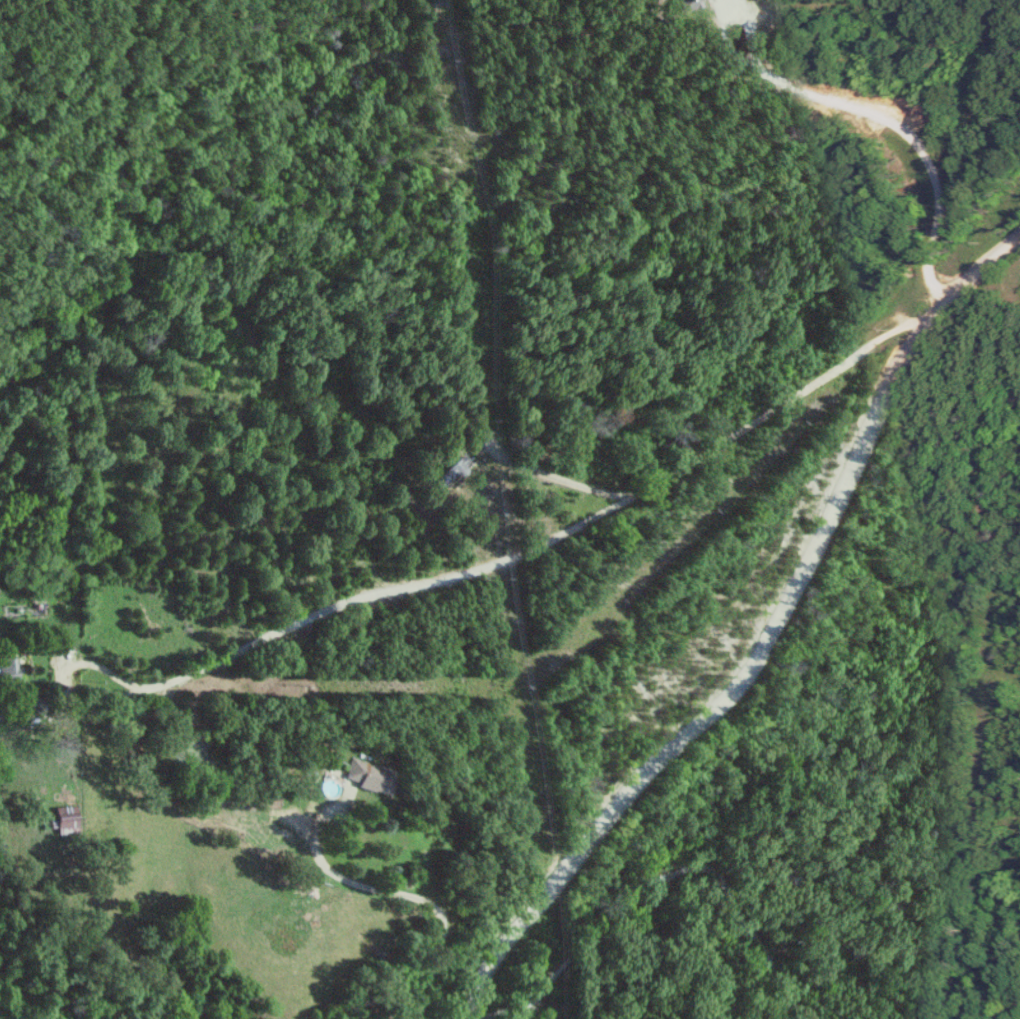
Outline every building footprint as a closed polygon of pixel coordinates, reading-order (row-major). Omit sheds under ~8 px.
[(678,11),(700,7),(699,0),(676,0),(678,11)] [(441,491),(473,465),(465,455),(433,480),(441,491)] [(0,659),(0,682),(16,682),(16,659),(0,659)] [(347,778),(359,782),(358,787),(390,797),(398,773),(353,758),(347,778)] [(54,807),(55,832),(76,832),(74,806),(54,807)]
